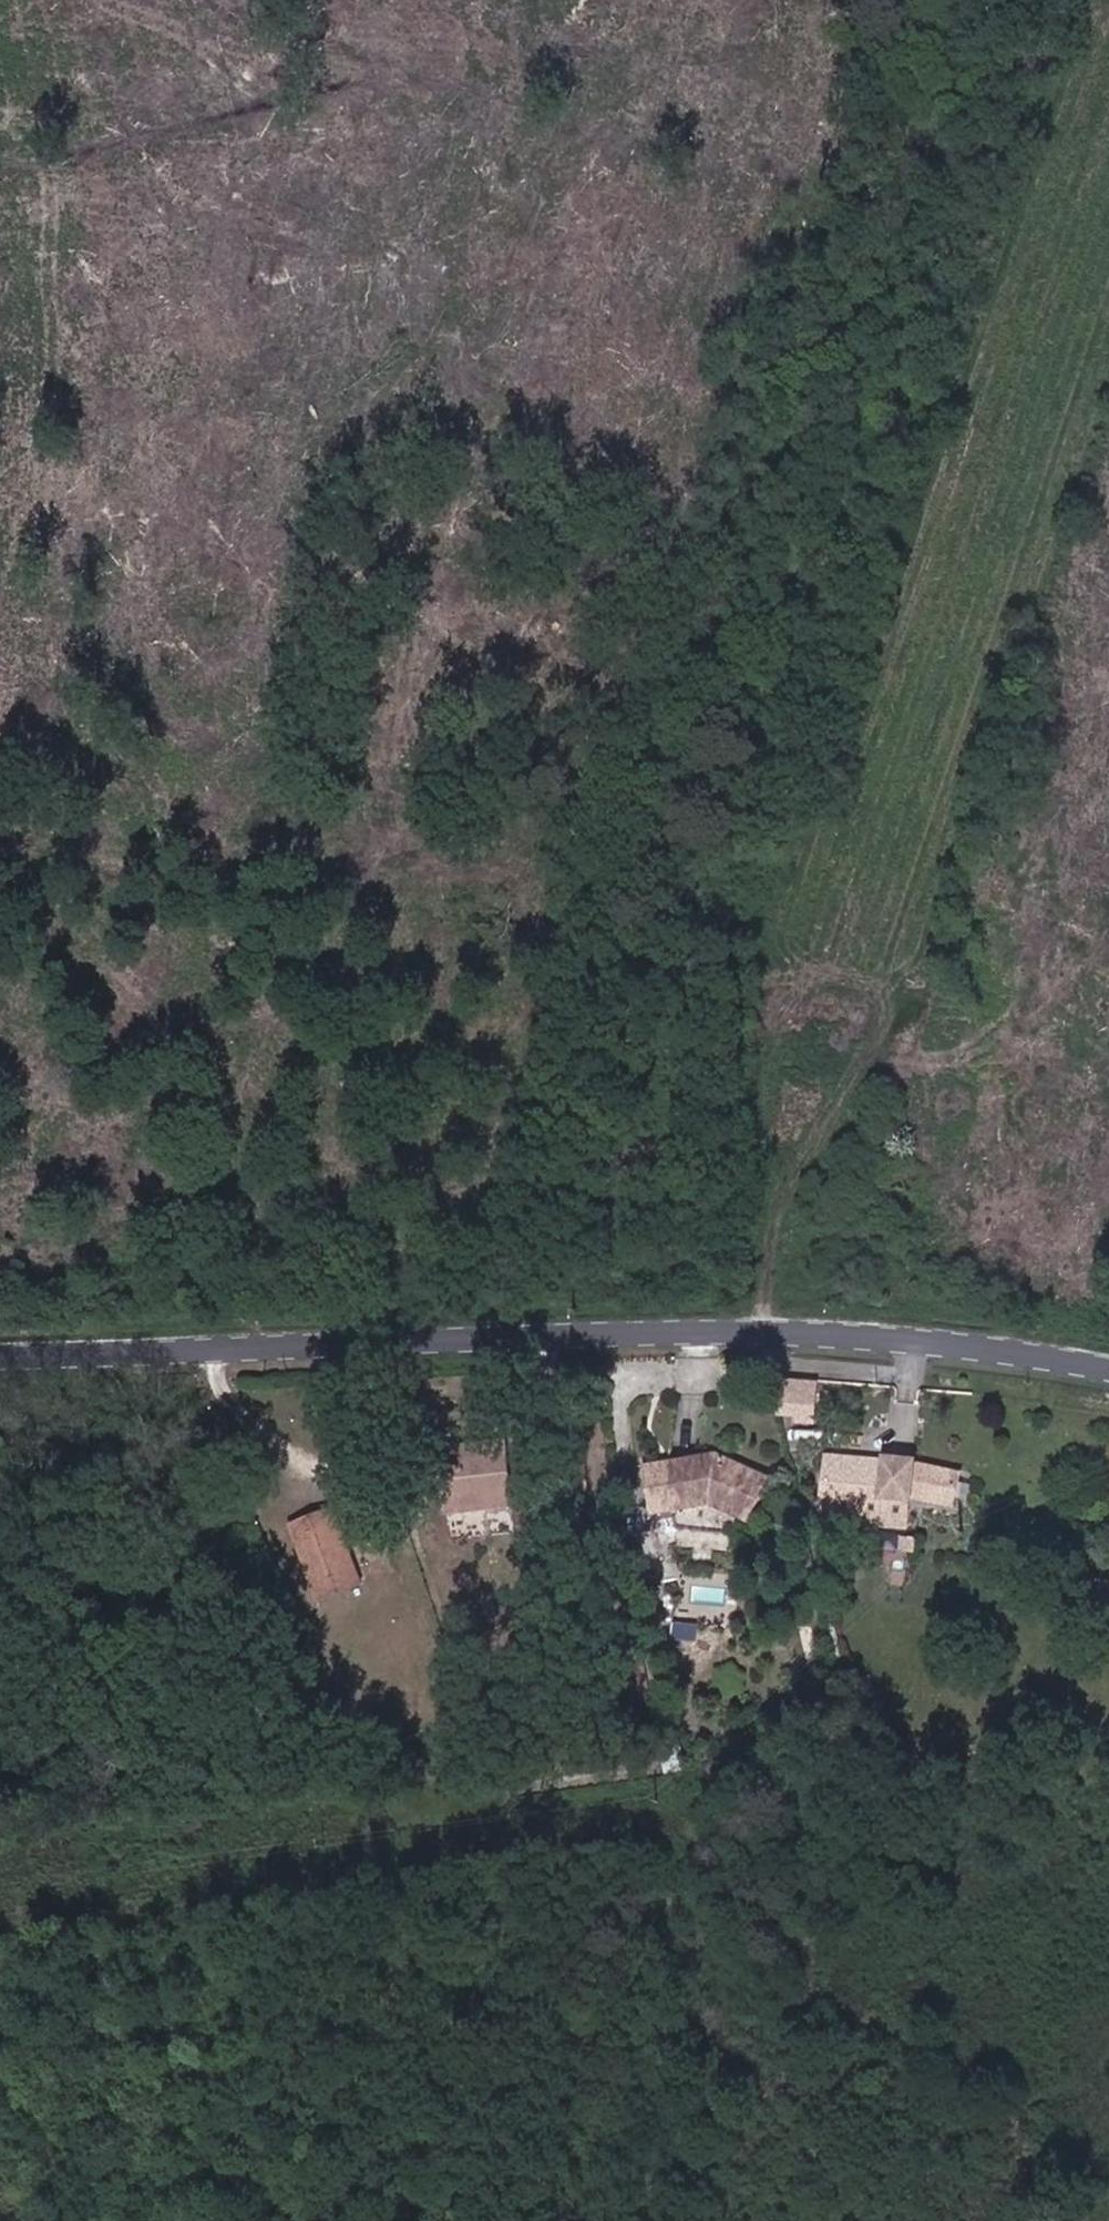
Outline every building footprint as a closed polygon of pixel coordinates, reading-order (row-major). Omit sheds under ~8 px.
[(818,1402),(820,1380),(787,1377),(785,1400),(818,1402)] [(452,1482),(457,1523),(522,1514),(513,1453),(471,1458),(474,1480),(452,1482)] [(955,1504),(959,1474),(915,1463),(829,1453),(824,1504),(842,1506),(844,1494),(885,1499),(912,1494),(955,1504)] [(566,1476),(568,1482),(595,1477),(595,1471),(566,1476)] [(662,1476),(671,1522),(691,1521),(692,1514),(719,1512),(735,1520),(733,1528),(753,1536),(772,1497),(722,1471),(662,1476)] [(371,1578),(336,1504),(293,1524),(329,1599),(371,1578)]
